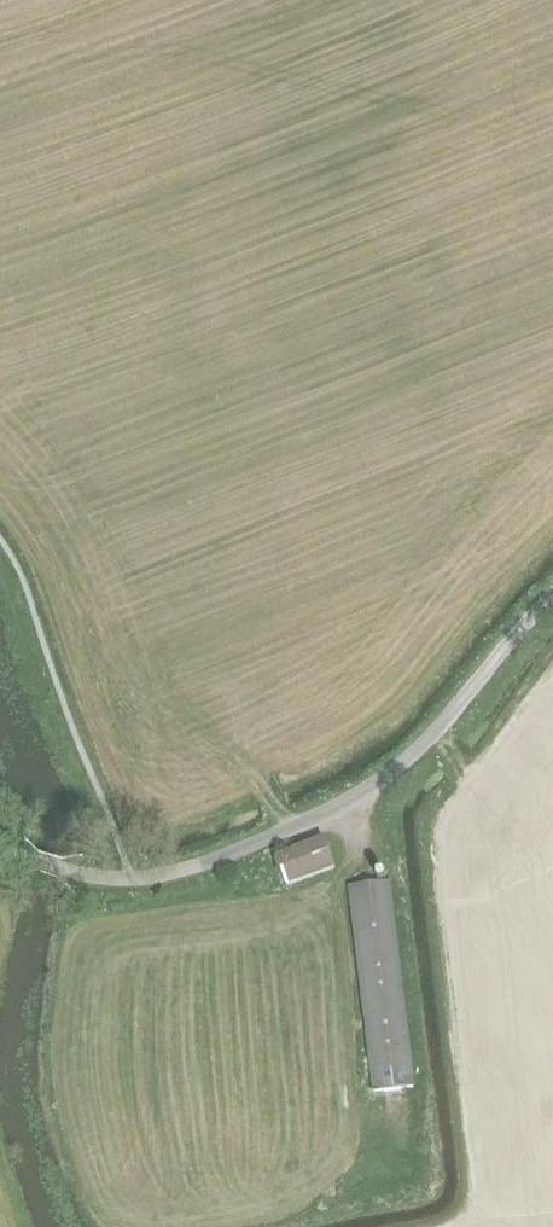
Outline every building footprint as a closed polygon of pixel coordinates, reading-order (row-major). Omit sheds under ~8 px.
[(287,886),(335,868),(324,838),(276,856),(287,886)] [(374,1092),(413,1087),(390,882),(350,886),(374,1092)]
